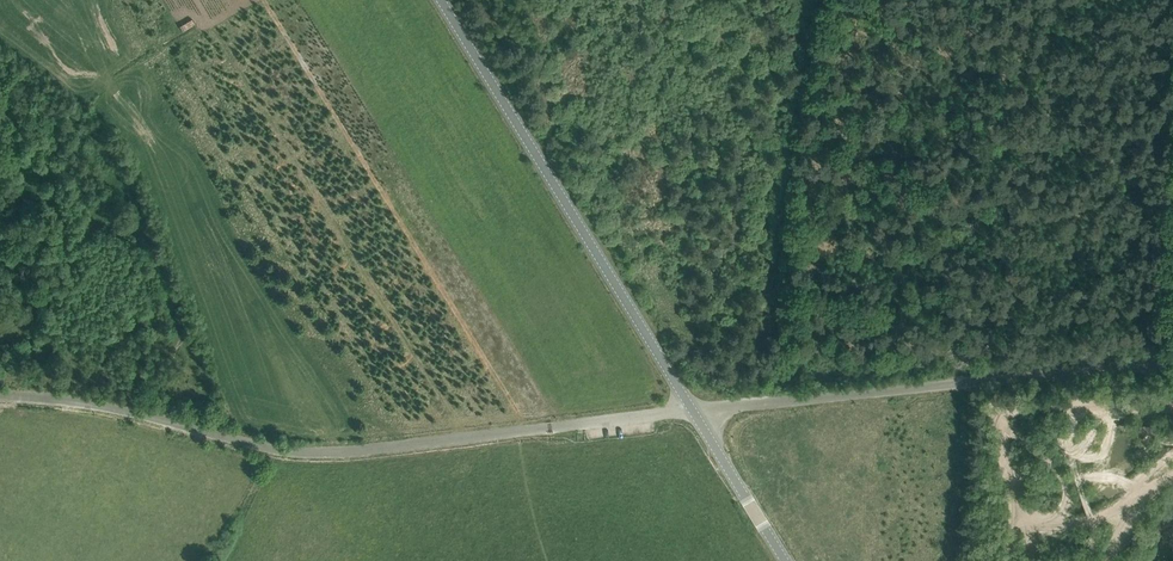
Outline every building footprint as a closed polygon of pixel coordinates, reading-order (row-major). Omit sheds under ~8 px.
[(185,30),(196,23),(192,18),(182,25),(185,30)] [(1142,425),(1141,430),(1154,434),(1155,429),(1142,425)]
